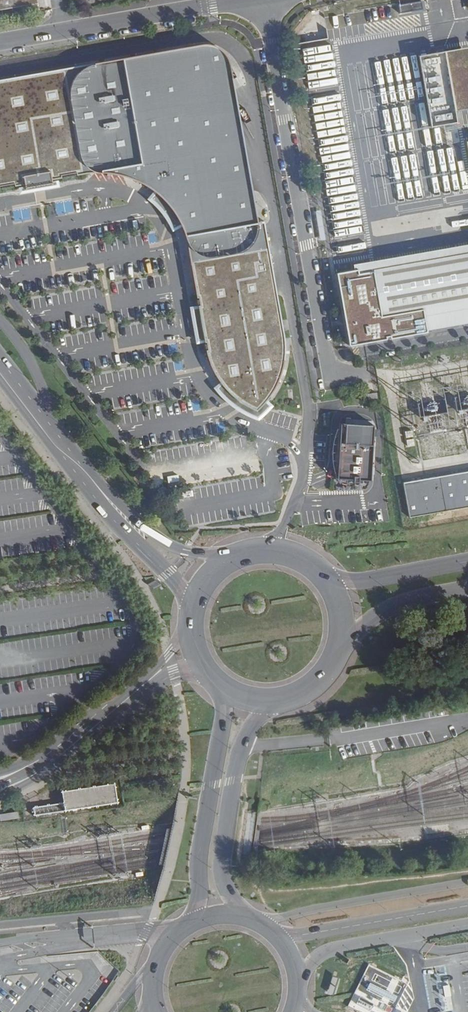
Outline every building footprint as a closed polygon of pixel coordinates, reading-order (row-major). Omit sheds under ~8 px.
[(39,4),(38,0),(0,0),(0,11),(39,4)] [(421,1),(399,5),(401,13),(423,9),(421,1)] [(0,79),(0,185),(12,183),(12,186),(22,184),(23,186),(23,187),(50,182),(49,182),(49,179),(59,177),(58,175),(74,173),(74,175),(81,173),(86,173),(92,172),(101,173),(109,173),(116,175),(125,177),(133,180),(141,184),(147,188),(151,191),(153,192),(159,198),(163,202),(167,207),(171,212),(175,219),(179,226),(179,227),(180,230),(182,234),(184,239),(185,243),(191,280),(194,297),(196,297),(197,305),(196,305),(197,311),(194,311),(198,337),(199,337),(201,336),(202,342),(204,342),(205,350),(203,350),(206,359),(210,370),(216,379),(219,383),(224,389),(230,395),(237,400),(243,404),(255,410),(262,403),(266,399),(269,395),(271,390),(274,385),(277,377),(280,369),(282,361),(282,349),(282,342),(273,287),(270,287),(263,247),(265,247),(261,221),(255,222),(247,176),(193,84),(227,64),(226,60),(223,55),(221,52),(218,50),(214,47),(210,46),(206,45),(201,45),(196,45),(0,79)] [(445,52),(456,110),(467,108),(467,48),(445,52)] [(458,123),(456,110),(445,52),(419,57),(431,127),(458,123)] [(247,176),(227,64),(193,84),(247,176)] [(414,116),(420,109),(414,104),(410,107),(406,103),(399,111),(407,118),(411,114),(414,116)] [(23,187),(23,186),(16,187),(17,193),(57,186),(56,180),(49,182),(50,182),(23,187)] [(153,192),(151,191),(146,198),(153,204),(157,208),(161,212),(164,216),(168,222),(171,230),(179,227),(179,226),(175,219),(171,212),(167,207),(163,202),(159,198),(153,192)] [(336,273),(348,344),(467,323),(467,244),(353,264),(354,270),(336,273)] [(198,337),(194,311),(193,305),(187,306),(193,339),(194,344),(200,343),(199,337),(198,337)] [(243,404),(237,400),(230,395),(224,389),(219,383),(213,388),(215,391),(222,398),(229,404),(235,409),(244,414),(258,421),(268,411),(273,406),(266,399),(262,403),(255,410),(243,404)] [(413,418),(410,403),(400,405),(402,420),(413,418)] [(446,430),(443,411),(437,413),(436,409),(424,411),(428,433),(446,430)] [(375,426),(342,424),(338,479),(371,481),(375,426)] [(408,483),(414,517),(467,508),(467,472),(408,483)] [(114,783),(63,791),(65,809),(117,801),(116,800),(114,783)] [(35,806),(35,815),(65,814),(65,805),(35,806)] [(0,815),(0,822),(18,819),(17,813),(3,815),(0,815)]
